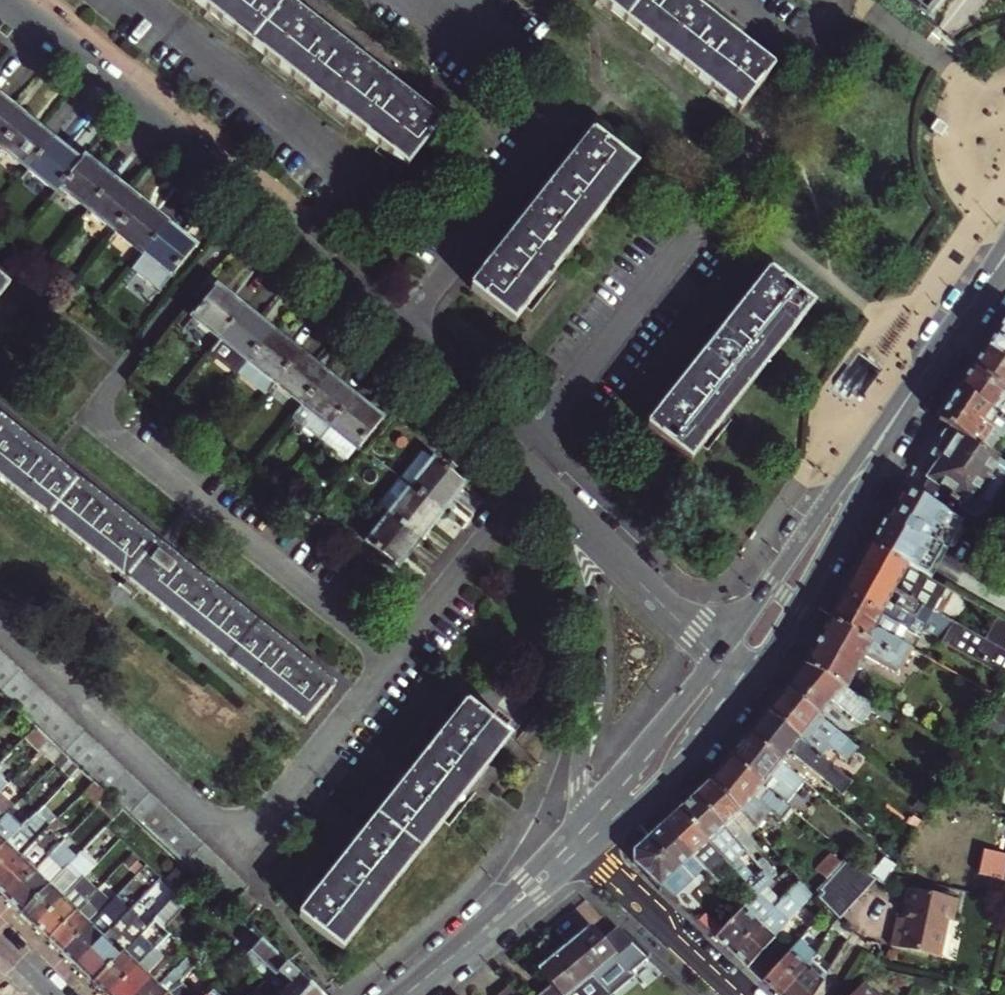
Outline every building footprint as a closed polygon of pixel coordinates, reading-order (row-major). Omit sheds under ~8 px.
[(284,0),(199,0),(405,162),(438,120),(284,0)] [(735,106),(769,63),(688,0),(600,0),(735,106)] [(919,13),(929,0),(903,0),(919,13)] [(23,112),(0,94),(0,141),(23,112)] [(50,134),(23,112),(0,141),(0,145),(25,165),(50,134)] [(947,128),(938,122),(931,132),(933,134),(940,138),(944,133),(947,128)] [(593,130),(470,285),(511,318),(635,163),(593,130)] [(52,187),(56,182),(77,156),(50,134),(25,165),(52,187)] [(84,204),(109,172),(82,150),(77,156),(56,182),(84,204)] [(84,204),(112,226),(137,194),(109,172),(84,204)] [(137,194),(112,226),(139,248),(164,216),(137,194)] [(193,239),(164,216),(139,248),(167,271),(193,239)] [(769,267),(644,423),(686,456),(810,300),(769,267)] [(9,278),(0,271),(0,289),(9,278)] [(218,334),(243,303),(215,281),(190,311),(218,334)] [(235,369),(238,365),(270,325),(243,303),(218,334),(208,347),(235,369)] [(274,378),(299,348),(270,325),(238,365),(266,388),(274,378)] [(991,349),(1004,358),(1004,328),(991,349)] [(299,348),(274,378),(301,400),(326,369),(299,348)] [(1004,390),(1004,358),(991,349),(976,371),(1004,390)] [(322,431),(329,422),(354,391),(326,369),(301,400),(294,409),(322,431)] [(976,371),(962,391),(1004,421),(1004,390),(976,371)] [(354,391),(329,422),(355,443),(380,412),(354,391)] [(956,430),(985,449),(996,433),(1004,439),(1004,421),(962,391),(942,421),(956,430)] [(301,717),(328,684),(0,421),(0,475),(301,717)] [(956,430),(926,471),(935,478),(923,496),(962,522),(970,510),(976,510),(1001,473),(1004,476),(1004,463),(985,449),(956,430)] [(408,481),(431,453),(422,446),(399,474),(408,481)] [(431,453),(408,481),(440,506),(462,478),(431,453)] [(408,481),(399,474),(377,501),(386,508),(408,481)] [(386,508),(418,533),(440,506),(408,481),(386,508)] [(923,496),(907,485),(906,486),(910,489),(894,513),(901,517),(896,525),(906,532),(904,535),(910,539),(911,538),(916,541),(915,543),(922,547),(923,545),(929,549),(931,547),(945,556),(965,525),(962,522),(923,496)] [(418,533),(386,508),(364,536),(395,561),(418,533)] [(901,517),(894,513),(873,545),(929,579),(945,556),(931,547),(929,549),(923,545),(922,547),(915,543),(916,541),(911,538),(910,539),(904,535),(906,532),(896,525),(901,517)] [(929,579),(873,545),(860,570),(940,619),(949,605),(943,601),(949,591),(929,579)] [(901,629),(914,636),(917,631),(926,637),(1004,686),(1004,659),(981,645),(940,619),(860,570),(845,594),(883,617),(901,629)] [(845,594),(832,621),(897,660),(905,647),(894,640),(876,629),(883,617),(845,594)] [(901,629),(883,617),(876,629),(894,640),(901,629)] [(981,645),(1004,659),(1004,626),(996,620),(981,645)] [(832,621),(806,667),(847,691),(868,658),(899,677),(914,653),(905,647),(897,660),(832,621)] [(917,631),(914,636),(923,642),(926,637),(917,631)] [(227,901),(240,887),(245,881),(0,648),(0,686),(227,901)] [(847,691),(806,667),(788,689),(823,711),(828,705),(835,695),(878,721),(883,713),(847,691)] [(487,669),(465,698),(507,731),(530,703),(487,669)] [(823,711),(788,689),(769,712),(806,735),(830,749),(837,738),(854,749),(862,735),(841,723),(823,711)] [(337,946),(507,731),(465,698),(295,912),(337,946)] [(846,715),(828,705),(823,711),(841,723),(846,715)] [(20,712),(8,724),(7,726),(12,730),(16,726),(20,730),(30,721),(20,712)] [(769,712),(751,735),(789,759),(797,748),(856,784),(864,771),(830,749),(806,735),(769,712)] [(20,730),(16,726),(12,730),(7,726),(8,724),(0,716),(0,751),(20,730)] [(30,721),(20,730),(37,746),(46,736),(30,721)] [(789,759),(751,735),(733,756),(799,797),(805,788),(814,775),(789,759)] [(46,736),(37,746),(51,758),(60,749),(46,736)] [(60,749),(51,758),(65,772),(74,763),(60,749)] [(799,797),(733,756),(713,781),(757,821),(772,800),(789,811),(799,797)] [(814,775),(805,788),(818,797),(827,783),(814,775)] [(90,777),(80,787),(94,801),(104,791),(90,777)] [(757,821),(713,781),(698,795),(730,825),(741,835),(747,841),(758,829),(773,843),(776,839),(757,821)] [(2,807),(9,801),(0,792),(0,809),(2,807)] [(730,825),(698,795),(682,811),(715,840),(730,825)] [(912,836),(928,811),(903,795),(890,817),(907,828),(905,831),(912,836)] [(0,809),(0,838),(14,824),(17,821),(2,807),(0,809)] [(715,840),(682,811),(666,825),(711,866),(722,854),(726,858),(730,854),(727,851),(715,840)] [(14,824),(0,838),(0,868),(16,851),(11,846),(24,833),(14,824)] [(711,866),(666,825),(648,843),(639,851),(638,863),(677,899),(711,866)] [(727,851),(733,844),(741,835),(730,825),(715,840),(727,851)] [(843,825),(814,873),(824,882),(827,877),(855,833),(843,825)] [(16,851),(0,868),(0,891),(3,894),(44,853),(55,841),(59,838),(61,836),(51,827),(35,843),(22,857),(16,851)] [(16,851),(29,838),(24,833),(11,846),(16,851)] [(29,838),(16,851),(22,857),(35,843),(29,838)] [(55,841),(44,853),(58,866),(70,854),(59,845),(55,841)] [(763,872),(733,844),(727,851),(730,854),(753,875),(757,878),(763,872)] [(129,847),(121,855),(128,861),(120,869),(128,876),(136,869),(141,863),(143,861),(129,847)] [(786,847),(771,863),(779,871),(783,866),(794,855),(786,847)] [(18,908),(58,866),(44,853),(3,894),(18,908)] [(70,854),(58,866),(18,908),(32,921),(78,874),(68,865),(75,857),(70,854)] [(811,870),(794,855),(783,866),(801,881),(811,870)] [(828,887),(826,884),(818,894),(823,899),(819,903),(837,920),(874,881),(846,859),(830,879),(832,881),(828,887)] [(146,867),(141,863),(136,869),(140,873),(146,867)] [(757,878),(765,886),(775,876),(779,871),(771,863),(763,872),(757,878)] [(78,874),(32,921),(45,934),(78,900),(73,896),(78,890),(74,886),(83,877),(78,874)] [(751,902),(753,899),(765,886),(757,878),(753,875),(739,891),(751,902)] [(775,876),(765,886),(772,892),(781,882),(775,876)] [(824,882),(826,884),(828,887),(832,881),(830,879),(827,877),(824,882)] [(91,886),(83,894),(97,908),(103,902),(106,899),(91,886)] [(776,895),(772,892),(765,886),(753,899),(764,909),(776,895)] [(957,899),(910,888),(903,918),(894,916),(887,944),(936,955),(945,917),(952,919),(957,899)] [(45,934),(58,947),(97,908),(83,894),(78,900),(45,934)] [(764,909),(753,899),(751,902),(745,908),(763,924),(771,915),(764,909)] [(71,959),(110,919),(101,910),(106,905),(103,902),(97,908),(58,947),(71,959)] [(735,954),(763,924),(745,908),(731,924),(718,938),(735,954)] [(89,977),(117,948),(108,940),(126,921),(117,912),(110,919),(71,959),(89,977)] [(104,991),(154,939),(160,933),(166,927),(157,918),(143,933),(142,932),(127,947),(122,943),(117,948),(89,977),(104,991)] [(778,937),(763,924),(735,954),(750,967),(754,963),(778,937)] [(160,933),(166,939),(174,947),(180,940),(166,927),(160,933)] [(594,927),(569,950),(598,981),(623,959),(636,973),(650,959),(620,930),(608,942),(594,927)] [(278,993),(281,994),(320,994),(250,929),(240,940),(268,970),(262,977),(278,993)] [(166,939),(160,933),(154,939),(161,945),(166,939)] [(108,994),(127,994),(151,970),(145,964),(161,945),(154,939),(104,991),(108,994)] [(793,952),(769,978),(766,982),(778,994),(811,959),(814,955),(801,944),(793,952)] [(127,994),(156,994),(195,954),(188,947),(158,977),(151,970),(127,994)] [(558,994),(585,994),(584,994),(598,981),(569,950),(543,974),(560,993),(558,994)] [(186,986),(192,980),(189,978),(204,963),(195,954),(156,994),(178,994),(186,986)] [(778,994),(780,994),(812,994),(826,973),(811,959),(778,994)] [(865,984),(855,994),(877,994),(865,984)] [(186,986),(178,994),(196,994),(186,986)] [(204,989),(210,994),(225,994),(221,992),(217,987),(213,991),(208,986),(204,989)] [(227,986),(221,992),(225,994),(237,994),(227,986)]
